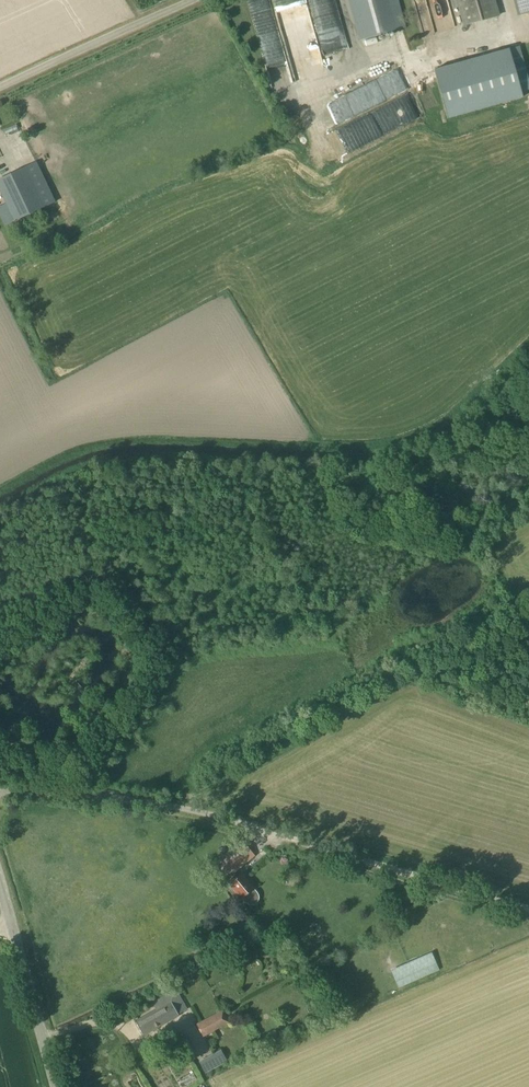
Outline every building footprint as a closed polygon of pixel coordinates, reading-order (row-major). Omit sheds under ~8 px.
[(327,75),(321,49),(347,43),(336,0),(273,0),(293,84),(327,75)] [(360,40),(407,27),(399,0),(349,0),(360,40)] [(499,15),(495,0),(458,0),(465,24),(499,15)] [(435,68),(449,117),(527,94),(513,46),(435,68)] [(400,70),(320,103),(330,129),(363,116),(372,138),(422,117),(410,89),(409,90),(400,70)] [(15,221),(55,201),(36,162),(0,179),(0,190),(6,203),(0,206),(0,217),(4,225),(9,223),(15,221)] [(258,893),(254,888),(242,873),(237,876),(234,872),(254,855),(242,840),(208,868),(220,882),(229,875),(232,880),(229,883),(240,897),(241,897),(246,903),(247,904),(248,904),(249,904),(251,905),(252,904),(253,904),(254,904),(255,903),(256,903),(257,902),(258,901),(258,900),(259,899),(259,898),(259,897),(259,896),(259,895),(259,894),(258,893)] [(398,986),(439,968),(432,951),(391,969),(398,986)] [(171,1001),(168,996),(176,991),(176,990),(153,1003),(157,1009),(135,1021),(143,1034),(178,1014),(171,1001)] [(203,1036),(229,1022),(222,1009),(196,1023),(203,1036)] [(227,1061),(221,1049),(199,1061),(205,1072),(227,1061)]
